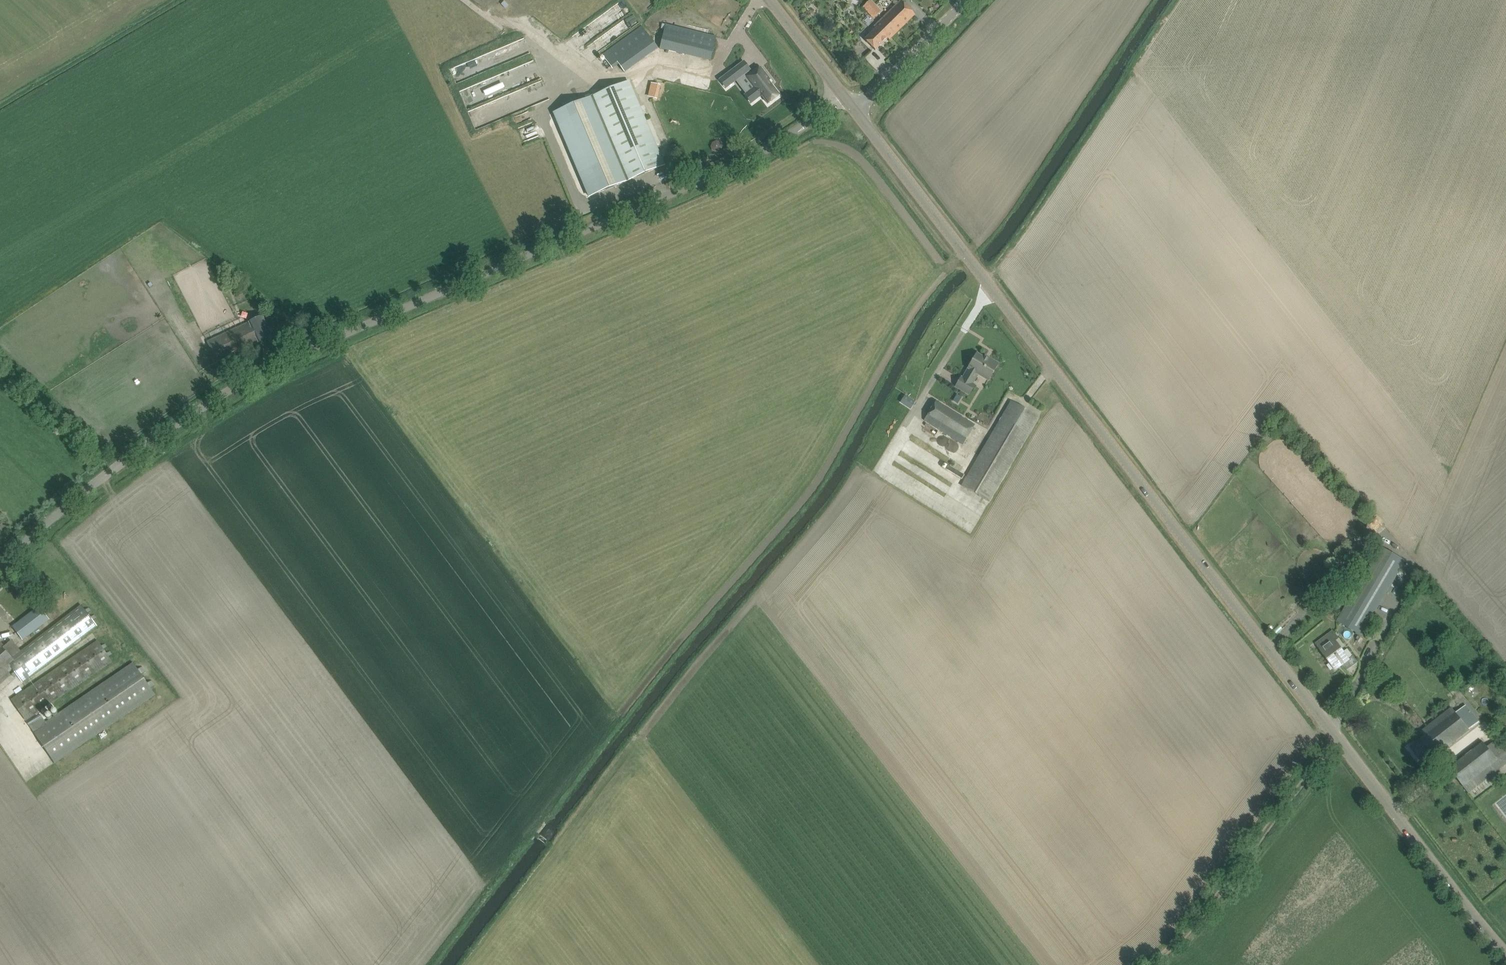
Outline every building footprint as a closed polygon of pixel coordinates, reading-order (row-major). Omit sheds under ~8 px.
[(599,0),(576,0),(555,15),(563,26),(599,0)] [(864,8),(875,18),(882,11),(872,0),(864,8)] [(865,40),(875,50),(888,38),(889,40),(915,15),(901,1),(874,27),(876,29),(865,40)] [(660,49),(710,61),(716,37),(666,25),(660,49)] [(608,50),(625,73),(658,48),(642,26),(608,50)] [(743,60),(718,79),(725,89),(750,69),(743,60)] [(467,111),(474,129),(554,96),(545,95),(546,90),(542,80),(510,93),(506,92),(517,88),(512,87),(514,79),(517,87),(523,85),(521,79),(523,68),(521,66),(488,80),(486,86),(484,87),(483,93),(490,94),(492,97),(498,99),(467,111)] [(753,88),(744,95),(750,104),(759,97),(760,97),(761,96),(767,104),(779,95),(768,80),(770,79),(760,66),(745,78),(753,88)] [(657,110),(721,125),(723,117),(742,122),(747,101),(657,79),(652,99),(659,101),(657,110)] [(590,197),(663,166),(628,82),(554,113),(590,197)] [(272,336),(268,327),(263,316),(249,323),(207,342),(213,353),(218,362),(231,356),(230,354),(235,352),(236,353),(272,336)] [(987,360),(984,358),(977,354),(968,368),(969,369),(963,378),(961,377),(956,387),(969,395),(974,385),(972,384),(978,374),(989,381),(998,364),(989,358),(987,360)] [(962,486),(989,502),(1034,426),(1039,418),(1011,401),(1006,410),(962,486)] [(924,421),(963,445),(975,426),(936,402),(924,421)] [(1336,622),(1362,636),(1405,561),(1379,547),(1336,622)] [(0,648),(0,675),(9,667),(11,670),(22,682),(97,626),(82,606),(12,660),(11,659),(12,659),(3,648),(2,649),(1,647),(0,648)] [(13,627),(23,640),(50,620),(40,607),(13,627)] [(1330,661),(1336,669),(1349,659),(1339,646),(1341,644),(1333,632),(1320,642),(1324,648),(1321,649),(1327,658),(1329,657),(1331,660),(1330,661)] [(12,700),(26,720),(112,662),(98,641),(12,700)] [(37,718),(28,724),(34,732),(54,763),(155,694),(134,663),(42,726),(37,718)] [(1432,730),(1446,748),(1476,725),(1462,707),(1455,713),(1451,708),(1432,723),(1436,727),(1432,730)] [(1421,732),(1425,736),(1412,746),(1426,764),(1446,748),(1432,730),(1436,727),(1432,723),(1421,732)] [(1469,793),(1505,764),(1505,758),(1494,742),(1487,747),(1483,742),(1450,768),(1469,793)]
